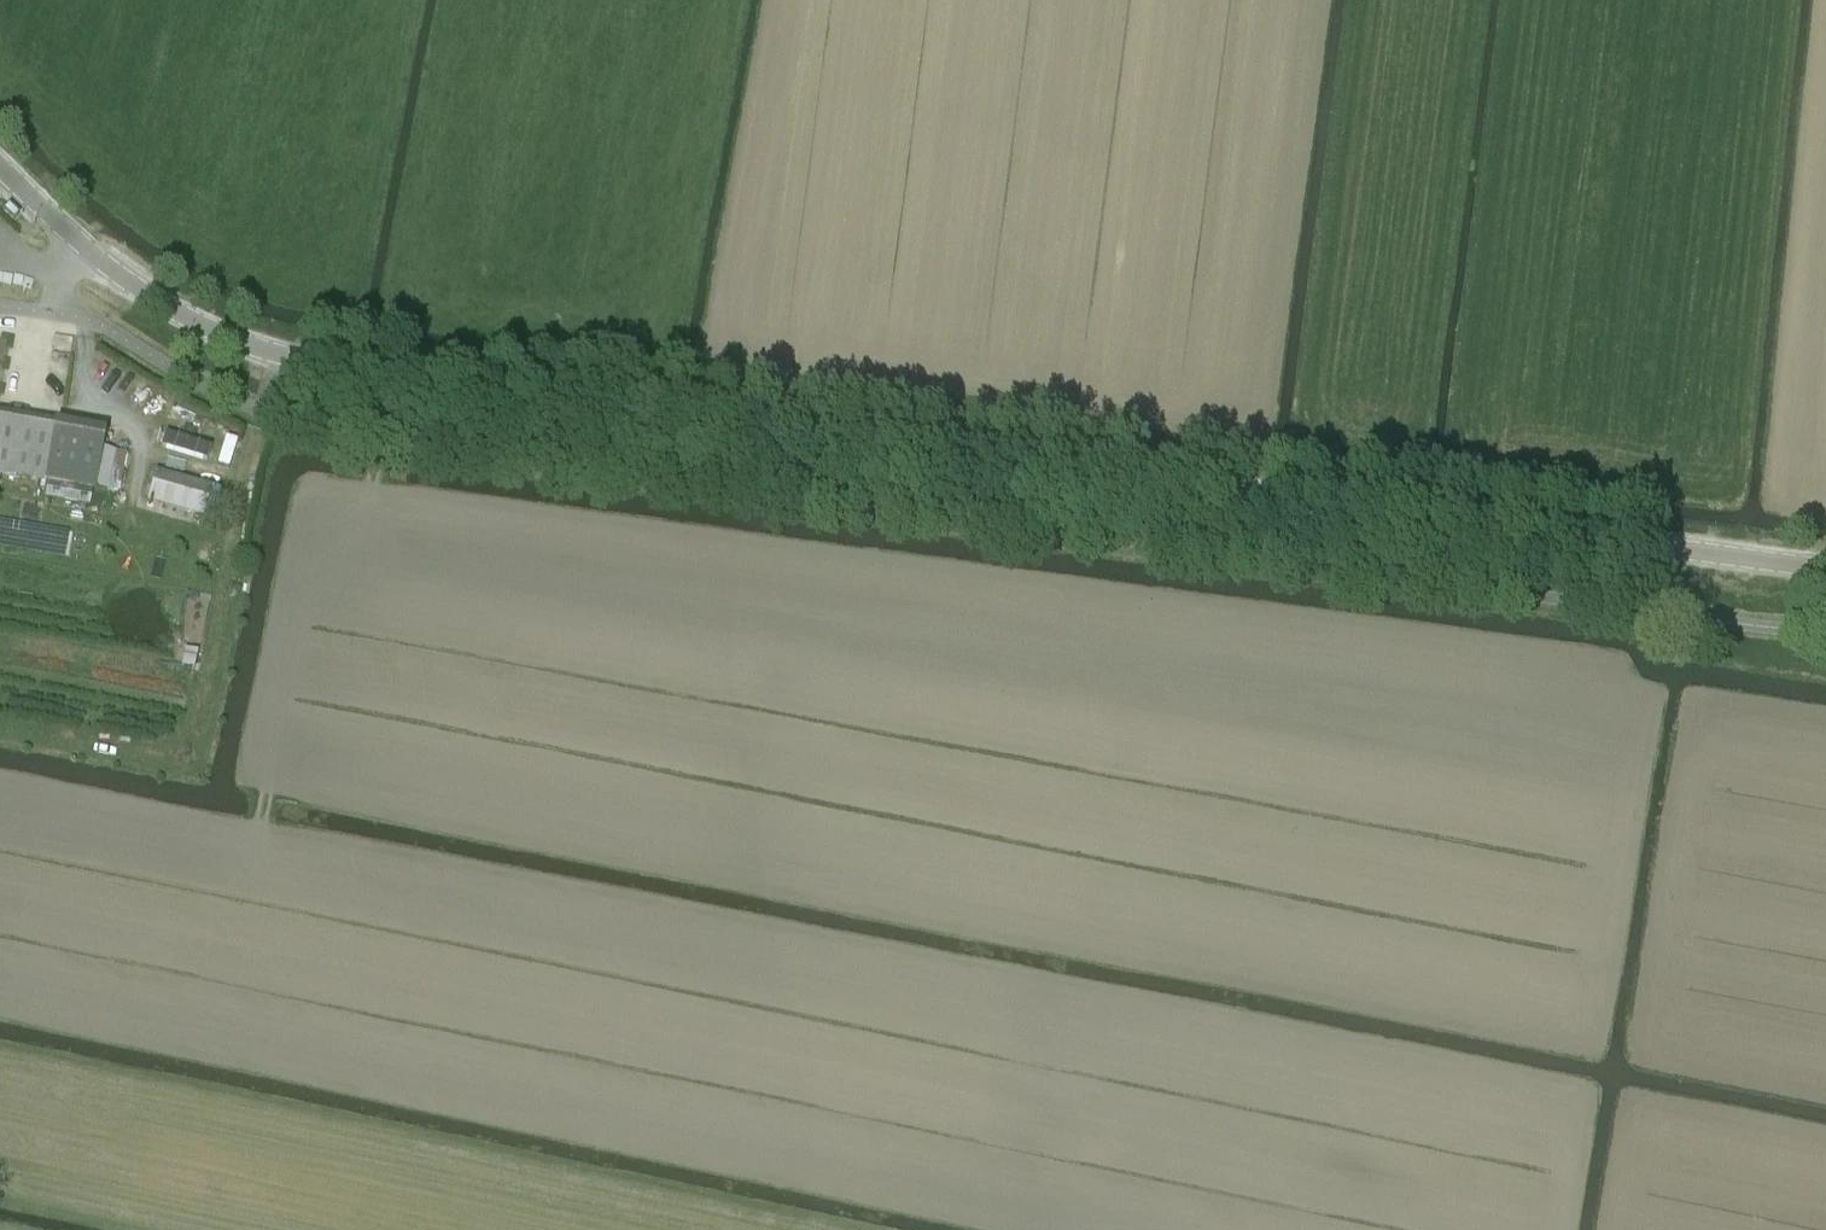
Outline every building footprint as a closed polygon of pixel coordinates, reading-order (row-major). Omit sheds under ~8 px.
[(95,489),(104,431),(0,414),(0,474),(95,489)] [(156,472),(153,483),(208,498),(209,499),(213,487),(156,472)] [(47,497),(92,505),(94,490),(49,482),(47,497)] [(153,483),(147,502),(203,518),(208,498),(153,483)] [(186,650),(183,666),(194,669),(198,652),(186,650)]
